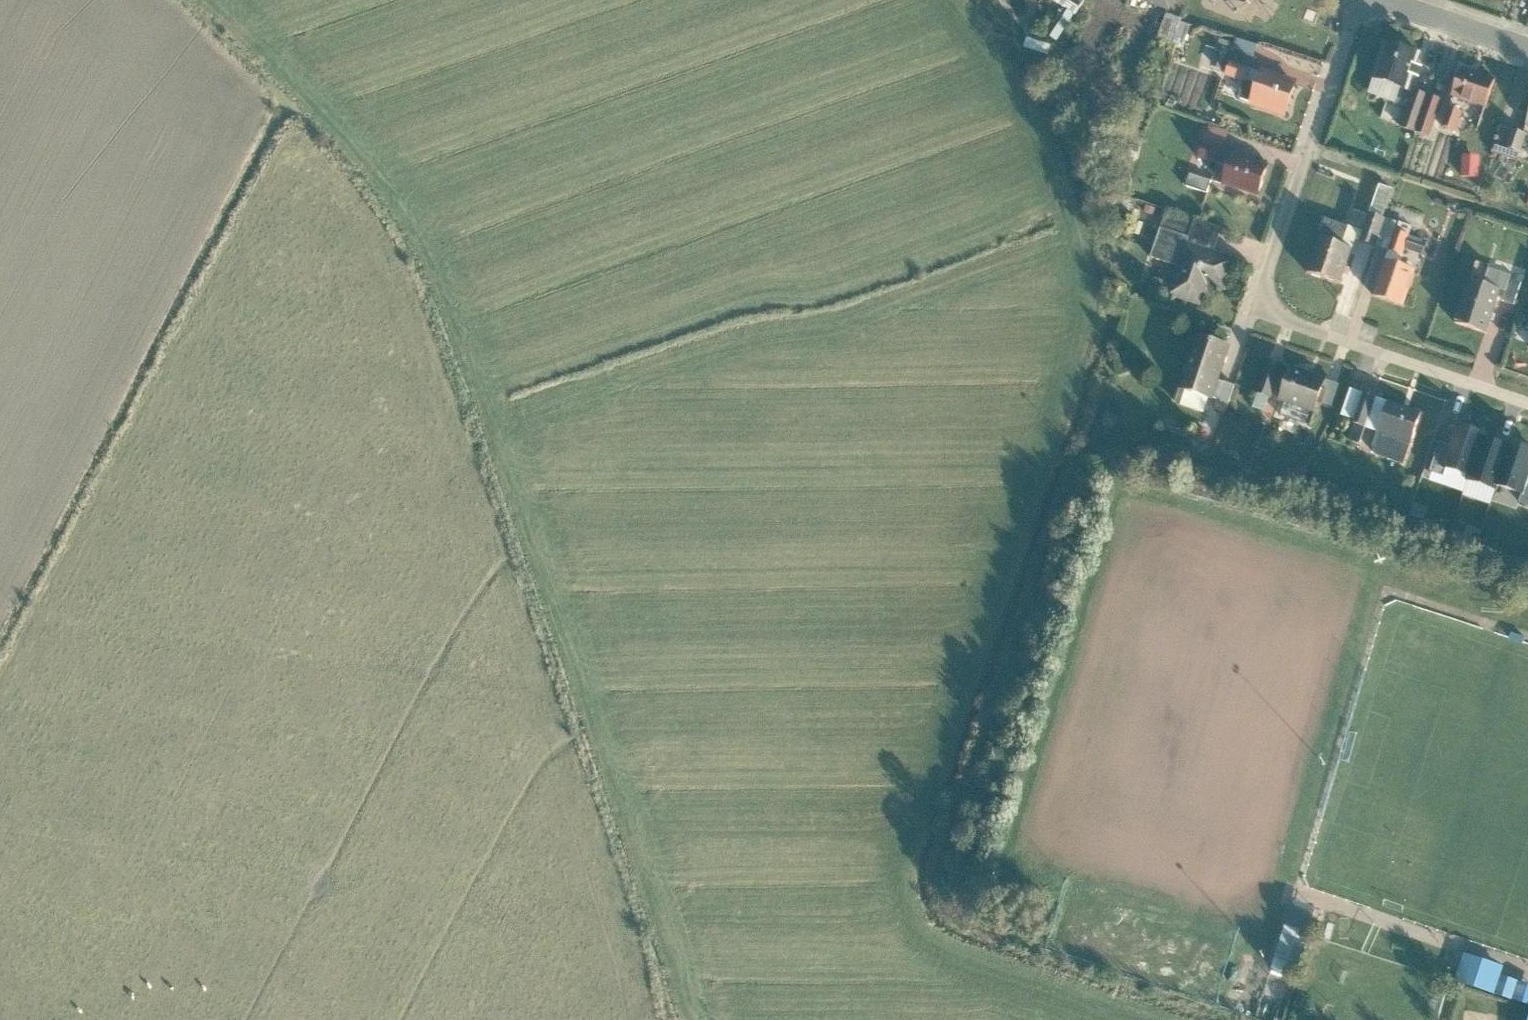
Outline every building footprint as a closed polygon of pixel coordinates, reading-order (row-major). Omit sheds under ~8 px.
[(1072,9),(1055,35),(1060,39),(1086,0),(1058,0),(1072,9)] [(1188,47),(1196,21),(1171,12),(1162,38),(1188,47)] [(1051,53),(1054,43),(1030,35),(1027,45),(1051,53)] [(1287,115),(1299,79),(1254,64),(1260,44),(1239,37),(1228,72),(1244,77),(1237,99),(1287,115)] [(1413,87),(1424,53),(1388,41),(1376,74),(1413,87)] [(1226,68),(1231,50),(1219,46),(1214,64),(1226,68)] [(1484,105),(1494,78),(1462,66),(1452,92),(1484,105)] [(1432,134),(1444,97),(1420,89),(1408,126),(1432,134)] [(1465,109),(1452,105),(1446,124),(1459,128),(1465,109)] [(1527,132),(1507,124),(1497,152),(1518,159),(1527,132)] [(1224,148),(1205,142),(1201,154),(1220,161),(1224,148)] [(1264,193),(1273,163),(1234,151),(1225,181),(1264,193)] [(1208,190),(1212,180),(1192,172),(1188,182),(1208,190)] [(1366,229),(1359,237),(1407,254),(1410,246),(1427,252),(1431,240),(1398,228),(1401,220),(1386,214),(1396,187),(1382,183),(1366,229)] [(1225,227),(1171,208),(1155,255),(1183,264),(1173,293),(1206,304),(1213,284),(1231,290),(1241,259),(1217,250),(1225,227)] [(1359,237),(1366,229),(1331,216),(1311,270),(1343,282),(1359,237)] [(1451,317),(1485,330),(1501,287),(1487,282),(1494,263),(1475,256),(1451,317)] [(1419,271),(1390,259),(1377,292),(1406,303),(1419,271)] [(1516,302),(1525,280),(1513,275),(1504,297),(1516,302)] [(1232,344),(1196,333),(1175,399),(1202,408),(1207,394),(1220,398),(1217,408),(1229,412),(1238,384),(1221,379),(1232,344)] [(1285,364),(1271,359),(1259,391),(1273,396),(1285,364)] [(1311,422),(1326,379),(1290,366),(1279,398),(1285,400),(1281,412),(1311,422)] [(1407,464),(1425,411),(1355,387),(1345,415),(1356,419),(1349,439),(1363,443),(1361,448),(1407,464)] [(1456,425),(1441,468),(1468,477),(1467,481),(1493,490),(1494,486),(1521,495),(1527,475),(1527,450),(1509,443),(1507,449),(1481,440),(1483,434),(1456,425)] [(1210,430),(1200,427),(1197,437),(1207,440),(1210,430)] [(1313,903),(1303,899),(1295,923),(1291,921),(1278,962),(1299,969),(1310,936),(1312,928),(1306,926),(1313,903)] [(1506,964),(1466,952),(1457,979),(1514,997),(1519,977),(1503,973),(1506,964)]
